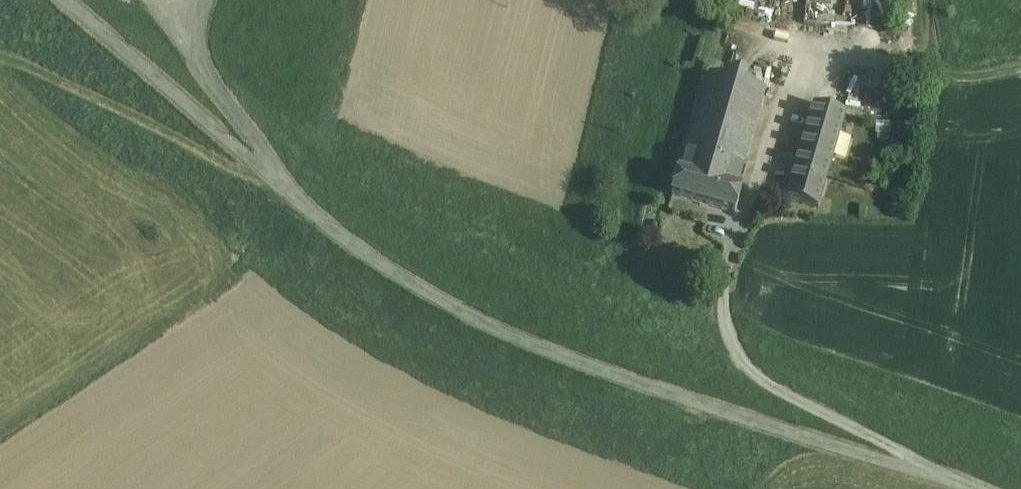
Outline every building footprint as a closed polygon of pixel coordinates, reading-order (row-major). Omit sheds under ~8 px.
[(803,29),(871,33),(873,0),(803,0),(803,29)] [(712,79),(689,156),(743,172),(766,94),(712,79)] [(846,117),(815,108),(788,201),(819,210),(846,117)] [(689,156),(683,176),(737,191),(743,172),(689,156)] [(735,216),(742,193),(737,191),(683,176),(678,174),(671,197),(735,216)]
